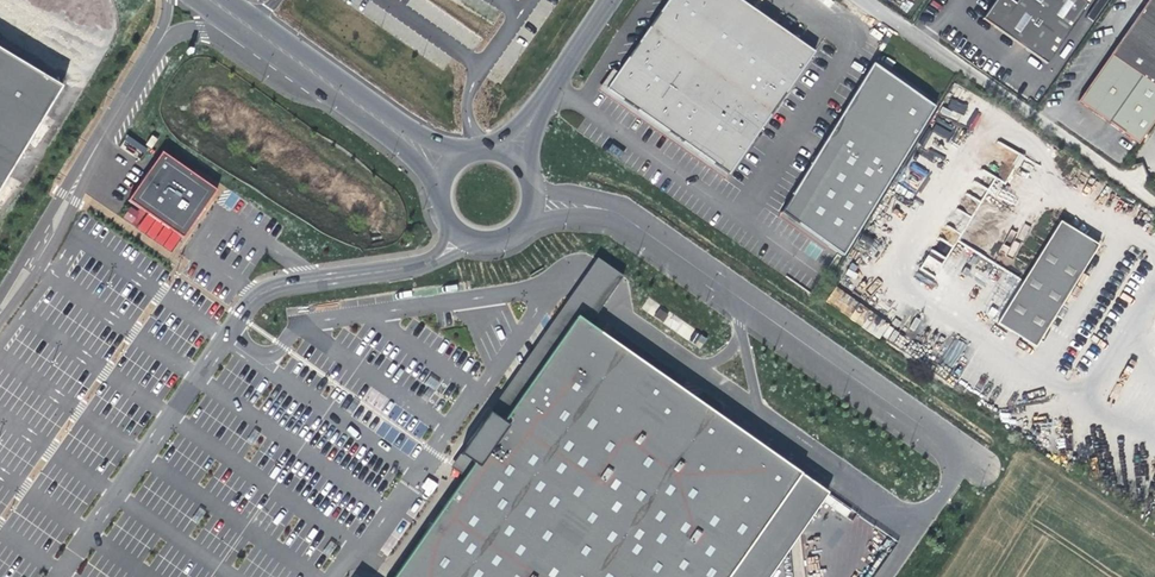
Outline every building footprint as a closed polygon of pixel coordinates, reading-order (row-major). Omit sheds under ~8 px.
[(617,73),(606,89),(729,175),(814,53),(738,0),(669,0),(617,73)] [(1091,0),(1018,0),(1016,2),(1013,0),(996,0),(984,17),(1047,62),(1091,0)] [(1110,54),(1078,101),(1137,142),(1154,117),(1154,0),(1149,0),(1110,54)] [(12,60),(0,52),(0,79),(12,60)] [(0,79),(0,94),(39,117),(57,87),(12,60),(0,79)] [(829,245),(844,256),(936,106),(873,65),(782,212),(829,245)] [(606,89),(617,73),(612,70),(597,91),(725,180),(729,175),(606,89)] [(39,117),(0,94),(0,183),(39,117)] [(145,145),(150,149),(157,140),(151,136),(145,145)] [(124,142),(143,154),(146,150),(128,137),(124,142)] [(128,201),(182,238),(215,190),(161,153),(128,201)] [(829,245),(782,212),(779,217),(825,250),(829,245)] [(997,324),(1035,347),(1098,245),(1060,221),(997,324)] [(465,477),(474,463),(462,454),(489,416),(502,424),(576,318),(587,326),(621,277),(596,260),(450,467),(465,477)] [(800,475),(587,326),(576,318),(502,424),(489,416),(462,454),(474,463),(465,477),(434,520),(432,519),(429,523),(431,524),(394,576),(728,576),(800,475)] [(827,494),(800,475),(728,576),(769,576),(827,494)] [(431,494),(437,484),(427,478),(421,488),(431,494)]
